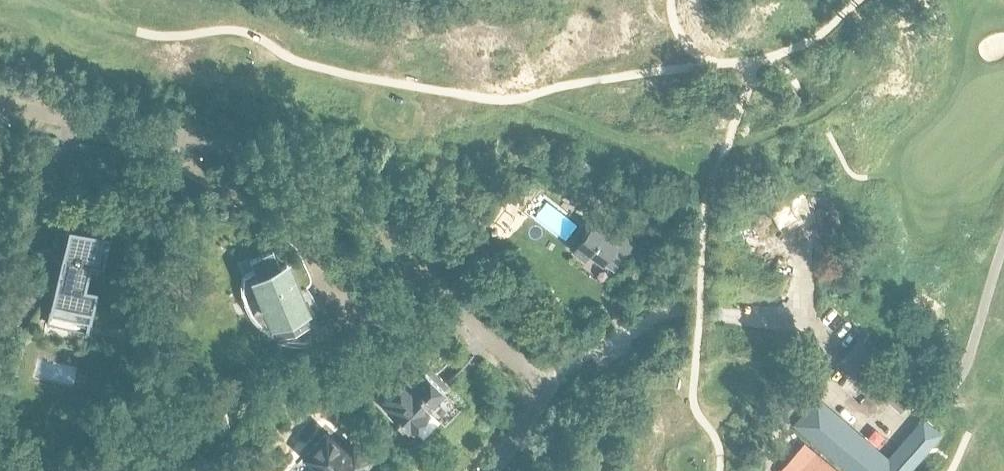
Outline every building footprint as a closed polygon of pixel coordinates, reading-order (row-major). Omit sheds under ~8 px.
[(591,188),(596,182),(588,175),(582,182),(591,188)] [(804,195),(755,225),(762,237),(811,206),(804,195)] [(631,245),(596,219),(570,254),(581,261),(585,256),(599,266),(599,265),(610,273),(631,245)] [(63,231),(40,328),(82,338),(92,295),(80,292),(85,269),(97,272),(105,241),(63,231)] [(337,340),(327,316),(317,320),(309,299),(302,302),(287,264),(282,266),(275,248),(250,258),(255,271),(243,276),(241,282),(242,289),(243,296),(245,304),(248,311),(253,318),(257,323),(265,330),(279,324),(282,331),(302,323),(312,350),(315,349),(319,361),(338,354),(333,341),(337,340)] [(855,341),(842,356),(902,407),(911,397),(875,366),(882,358),(858,338),(855,341)] [(426,407),(433,400),(436,400),(442,394),(442,390),(444,388),(443,387),(447,383),(430,366),(425,370),(424,369),(412,382),(405,375),(383,398),(384,399),(382,401),(388,407),(387,408),(407,427),(409,424),(412,427),(429,410),(426,407)] [(351,381),(344,389),(349,394),(356,386),(351,381)] [(796,424),(850,470),(909,470),(932,444),(924,437),(921,441),(912,433),(889,460),(818,399),(796,424)] [(361,465),(367,457),(349,442),(343,450),(323,434),(305,455),(325,470),(369,470),(361,465)] [(808,456),(796,470),(826,470),(808,456)]
